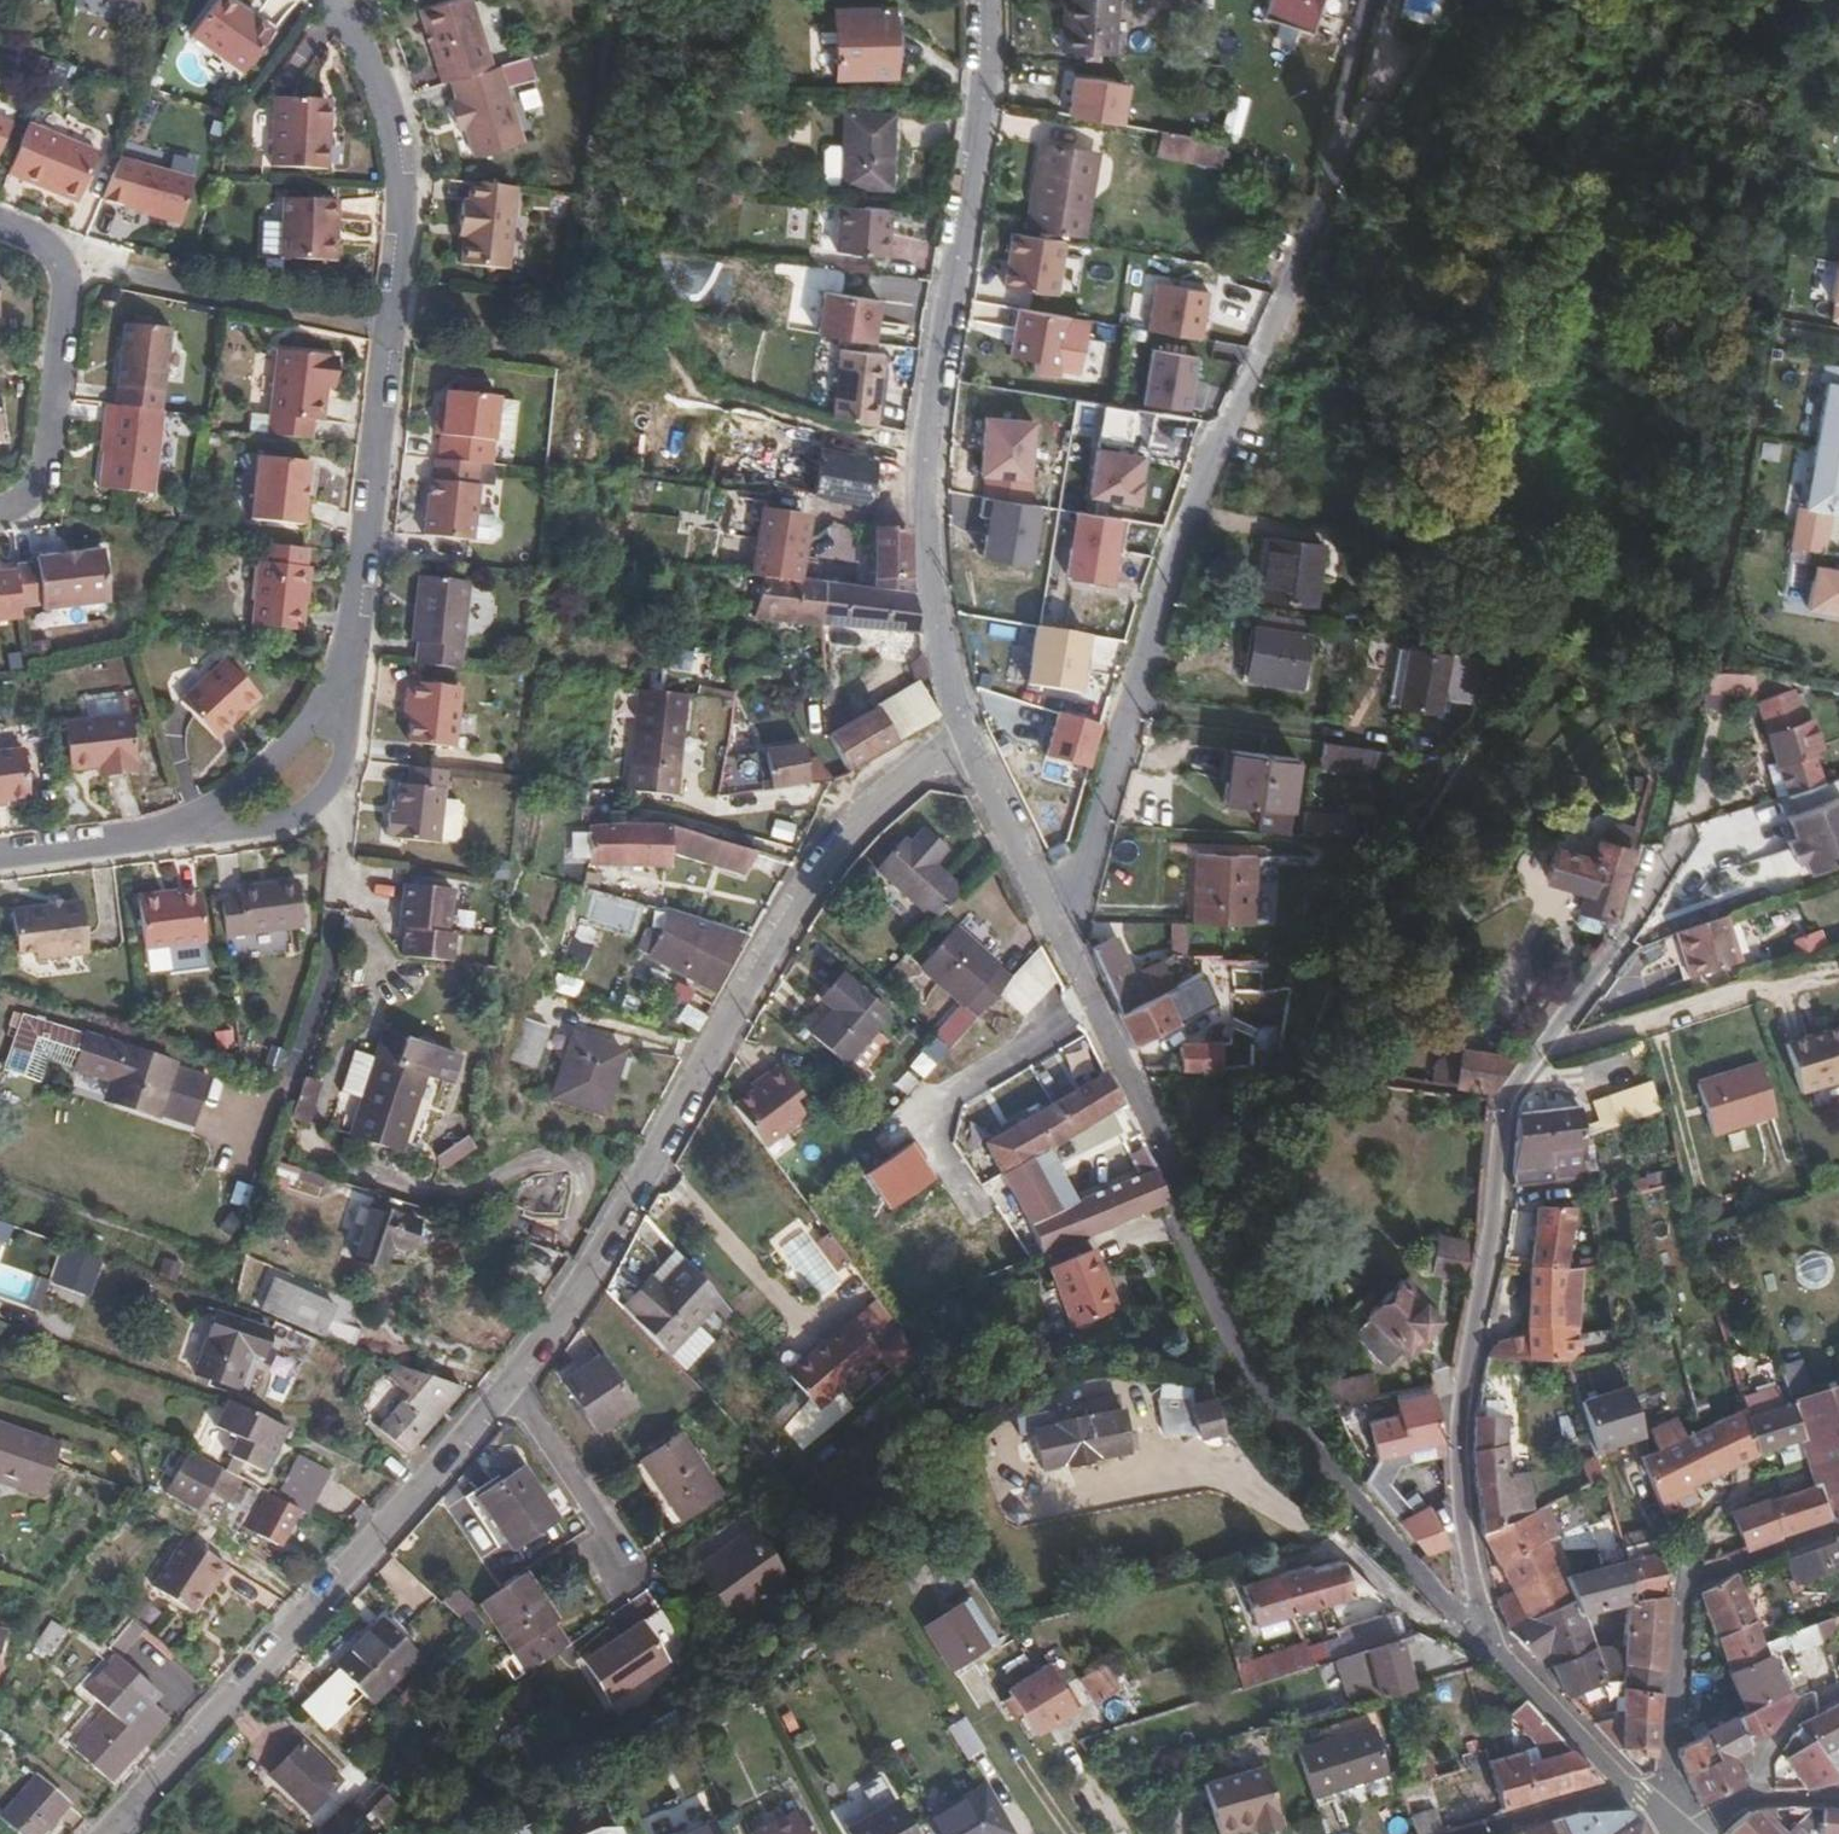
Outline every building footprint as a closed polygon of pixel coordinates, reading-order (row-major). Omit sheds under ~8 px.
[(275,31),(256,17),(252,22),(222,0),(217,0),(191,34),(244,73),(275,31)] [(234,0),(222,0),(252,22),(256,17),(234,0)] [(473,0),(445,0),(421,7),(443,83),(453,80),(493,67),(473,0)] [(760,0),(734,0),(734,12),(760,12),(760,0)] [(1062,49),(1113,51),(1116,0),(1064,0),(1062,49)] [(1162,9),(1192,10),(1192,0),(1162,0),(1162,9)] [(1266,14),(1312,25),(1319,0),(1269,0),(1266,14)] [(891,8),(835,9),(836,73),(892,72),(891,8)] [(527,149),(500,65),(493,67),(453,80),(458,98),(451,101),(457,121),(466,119),(468,126),(479,163),(527,149)] [(328,171),(331,127),(322,127),(323,99),(277,96),(273,167),(328,171)] [(331,127),(332,99),(323,99),(322,127),(331,127)] [(894,108),(845,106),(840,181),(888,184),(894,108)] [(12,123),(0,118),(0,150),(12,123)] [(468,126),(466,119),(457,121),(459,129),(468,126)] [(79,202),(100,153),(29,124),(9,174),(43,187),(45,181),(64,190),(61,195),(79,202)] [(1209,157),(1215,141),(1189,138),(1187,154),(1209,157)] [(1224,158),(1225,142),(1215,141),(1209,157),(1224,158)] [(1052,206),(1062,151),(1040,147),(1031,203),(1052,206)] [(1070,235),(1081,154),(1062,151),(1052,206),(1031,203),(1027,229),(1070,235)] [(139,164),(126,207),(182,223),(194,180),(139,164)] [(64,190),(45,181),(43,187),(61,195),(64,190)] [(508,269),(517,187),(471,182),(468,200),(462,200),(459,224),(467,225),(465,238),(462,265),(508,269)] [(337,224),(338,201),(288,199),(286,262),(329,264),(331,224),(337,224)] [(886,255),(890,205),(839,201),(835,249),(886,255)] [(465,238),(467,225),(459,224),(457,237),(465,238)] [(1054,301),(1064,244),(1008,234),(998,291),(1054,301)] [(815,337),(875,350),(886,302),(826,289),(815,337)] [(1055,375),(1063,314),(1010,306),(1004,356),(1028,359),(1027,371),(1055,375)] [(163,410),(172,329),(125,323),(115,404),(163,410)] [(326,387),(327,376),(337,377),(339,359),(337,359),(337,357),(278,349),(270,415),(312,420),(324,421),(326,387)] [(1144,403),(1149,350),(1139,349),(1139,361),(1130,361),(1126,401),(1144,403)] [(873,422),(876,352),(835,350),(832,413),(873,422)] [(1816,446),(1838,450),(1838,367),(1824,364),(1821,382),(1828,384),(1816,446)] [(336,387),(337,377),(327,376),(326,387),(336,387)] [(490,395),(491,384),(461,381),(460,392),(490,395)] [(496,442),(501,396),(490,395),(460,392),(447,391),(445,413),(439,413),(437,436),(442,436),(439,459),(479,464),(493,465),(496,442)] [(516,443),(521,399),(501,396),(496,442),(516,443)] [(154,494),(163,410),(115,404),(110,404),(101,489),(154,494)] [(311,439),(312,420),(270,415),(268,434),(311,439)] [(1033,484),(1037,424),(986,420),(982,480),(985,480),(1033,484)] [(861,503),(869,458),(813,445),(806,491),(861,503)] [(1828,534),(1832,514),(1838,515),(1838,450),(1816,446),(1803,508),(1797,507),(1793,527),(1828,534)] [(1148,457),(1097,450),(1091,497),(1141,504),(1148,457)] [(309,461),(258,455),(250,519),(302,526),(309,461)] [(475,539),(482,482),(478,481),(479,464),(439,459),(437,459),(435,477),(431,477),(424,533),(475,539)] [(1033,484),(985,480),(983,501),(994,503),(1030,508),(1033,484)] [(776,497),(778,484),(763,482),(763,495),(776,497)] [(1033,569),(1042,510),(1030,508),(994,503),(985,561),(1033,569)] [(1128,521),(1078,512),(1067,578),(1116,587),(1128,521)] [(793,576),(799,520),(760,514),(753,571),(758,571),(793,576)] [(910,591),(909,527),(873,528),(873,586),(910,591)] [(1828,534),(1793,527),(1789,548),(1824,554),(1828,534)] [(1320,576),(1325,541),(1271,533),(1266,567),(1320,576)] [(307,632),(315,569),(310,569),(313,549),(265,543),(263,562),(259,562),(251,626),(307,632)] [(111,605),(105,552),(38,558),(39,565),(18,567),(19,573),(23,608),(44,606),(44,612),(111,605)] [(1806,609),(1838,616),(1838,571),(1814,566),(1806,609)] [(1316,604),(1320,576),(1266,567),(1262,596),(1316,604)] [(819,621),(824,580),(793,576),(758,571),(752,614),(819,621)] [(19,573),(0,575),(0,621),(24,618),(23,608),(19,573)] [(457,668),(466,581),(421,576),(416,617),(414,617),(411,642),(418,643),(416,664),(457,668)] [(919,631),(910,591),(873,586),(824,580),(819,621),(919,631)] [(1307,635),(1309,618),(1271,612),(1268,629),(1307,635)] [(1093,636),(1040,628),(1031,682),(1084,690),(1093,636)] [(1307,678),(1313,636),(1307,635),(1268,629),(1263,629),(1258,670),(1307,678)] [(873,755),(939,715),(923,647),(905,655),(916,687),(836,728),(835,717),(826,717),(827,733),(847,767),(873,755)] [(1405,686),(1411,651),(1397,649),(1392,685),(1405,686)] [(1443,712),(1450,656),(1411,651),(1405,686),(1392,685),(1389,705),(1443,712)] [(227,661),(183,703),(218,740),(262,698),(227,661)] [(1728,690),(1733,671),(1710,669),(1701,702),(1724,707),(1728,690)] [(1779,694),(1772,677),(1761,674),(1733,671),(1728,690),(1749,692),(1750,687),(1756,687),(1760,700),(1779,694)] [(452,747),(459,688),(407,682),(404,700),(414,701),(411,720),(409,742),(452,747)] [(674,766),(685,689),(639,682),(628,759),(674,766)] [(1827,780),(1793,689),(1779,694),(1760,700),(1789,792),(1827,780)] [(411,720),(414,701),(404,700),(402,719),(411,720)] [(738,720),(739,711),(730,709),(729,720),(738,720)] [(1100,726),(1059,714),(1046,759),(1088,771),(1100,726)] [(137,773),(131,715),(65,722),(71,770),(101,767),(112,766),(112,776),(137,773)] [(1388,772),(1391,750),(1336,741),(1333,764),(1388,772)] [(829,778),(815,755),(804,756),(801,743),(762,749),(764,763),(759,763),(762,787),(808,780),(829,778)] [(1244,748),(1236,801),(1301,810),(1308,757),(1244,748)] [(27,750),(0,753),(0,803),(33,798),(27,750)] [(112,776),(112,766),(101,767),(101,776),(112,776)] [(442,801),(446,770),(409,766),(408,783),(399,782),(395,812),(387,811),(385,835),(392,836),(392,839),(437,844),(438,840),(442,801)] [(1837,777),(1827,780),(1789,792),(1794,810),(1787,813),(1794,835),(1785,838),(1792,859),(1800,856),(1805,871),(1816,868),(1813,860),(1838,851),(1838,782),(1837,777)] [(753,788),(753,780),(740,780),(740,790),(753,788)] [(458,837),(461,808),(456,802),(442,801),(438,840),(452,842),(458,837)] [(1353,816),(1317,811),(1314,829),(1352,830),(1353,816)] [(587,823),(585,863),(668,864),(668,852),(741,878),(755,850),(667,822),(609,821),(587,823)] [(960,884),(898,836),(873,871),(935,917),(960,884)] [(1612,917),(1631,852),(1603,843),(1597,862),(1556,851),(1550,877),(1580,886),(1590,889),(1584,909),(1612,917)] [(1838,861),(1838,851),(1813,860),(1816,868),(1838,861)] [(1262,903),(1267,860),(1206,852),(1200,900),(1262,903)] [(594,883),(598,873),(583,867),(578,878),(594,883)] [(306,927),(300,881),(241,888),(242,896),(223,898),(228,938),(306,927)] [(453,889),(405,885),(401,927),(408,927),(405,955),(453,960),(456,931),(449,931),(453,889)] [(1584,909),(1590,889),(1580,886),(1572,913),(1610,924),(1612,917),(1584,909)] [(200,891),(140,899),(145,948),(206,942),(200,891)] [(1258,930),(1262,903),(1200,900),(1197,921),(1258,930)] [(84,901),(13,909),(18,954),(38,952),(39,961),(90,955),(84,901)] [(714,986),(744,932),(707,920),(705,924),(668,912),(661,930),(650,926),(642,948),(714,986)] [(1607,933),(1610,924),(1572,913),(1575,924),(1607,933)] [(1739,947),(1728,914),(1676,930),(1681,945),(1739,947)] [(979,1016),(1013,977),(955,926),(921,964),(979,1016)] [(1797,941),(1802,960),(1821,954),(1815,935),(1797,941)] [(1168,991),(1169,959),(1135,975),(1114,939),(1090,950),(1123,1013),(1168,991)] [(1742,955),(1739,947),(1681,945),(1684,953),(1742,955)] [(1225,990),(1226,954),(1179,953),(1178,989),(1225,990)] [(1691,974),(1743,957),(1742,955),(1684,953),(1691,974)] [(1347,988),(1353,976),(1339,970),(1334,984),(1347,988)] [(831,1051),(872,999),(840,971),(819,994),(832,1006),(809,1031),(831,1051)] [(1331,1027),(1347,988),(1334,984),(1319,1022),(1331,1027)] [(710,1007),(677,990),(666,1009),(700,1025),(710,1007)] [(1182,1018),(1168,991),(1123,1013),(1137,1042),(1182,1018)] [(844,1063),(889,1014),(872,999),(831,1051),(844,1063)] [(530,1006),(515,1047),(537,1055),(553,1015),(530,1006)] [(579,1024),(555,1086),(605,1105),(629,1043),(579,1024)] [(441,1082),(449,1055),(376,1034),(368,1059),(356,1099),(403,1114),(415,1074),(441,1082)] [(1838,1056),(1838,1034),(1789,1048),(1796,1069),(1838,1056)] [(126,1087),(136,1055),(72,1035),(54,1094),(89,1104),(97,1078),(126,1087)] [(1228,1066),(1227,1042),(1183,1043),(1184,1068),(1228,1066)] [(1492,1090),(1518,1057),(1463,1050),(1459,1085),(1492,1090)] [(368,1059),(346,1052),(333,1094),(356,1101),(356,1099),(368,1059)] [(209,1135),(226,1083),(136,1055),(126,1087),(173,1102),(166,1122),(209,1135)] [(1796,1069),(1805,1098),(1838,1087),(1838,1056),(1796,1069)] [(779,1065),(735,1100),(773,1149),(810,1120),(796,1103),(804,1097),(779,1065)] [(1766,1078),(1762,1066),(1699,1090),(1702,1099),(1766,1078)] [(1064,1207),(1037,1158),(1125,1103),(1108,1071),(986,1142),(1035,1230),(1046,1254),(1173,1202),(1163,1176),(1133,1117),(1118,1134),(1133,1163),(1139,1177),(1064,1207)] [(1779,1116),(1766,1078),(1702,1099),(1715,1138),(1779,1116)] [(1664,1110),(1655,1082),(1598,1101),(1600,1109),(1606,1128),(1664,1110)] [(299,1125),(311,1088),(296,1083),(284,1120),(299,1125)] [(391,1153),(403,1114),(356,1099),(356,1101),(344,1139),(391,1153)] [(1591,1162),(1586,1135),(1606,1128),(1600,1109),(1583,1115),(1582,1110),(1521,1117),(1518,1187),(1570,1181),(1569,1165),(1591,1162)] [(565,1218),(571,1191),(571,1175),(551,1171),(521,1181),(509,1204),(522,1209),(524,1210),(522,1214),(531,1218),(565,1218)] [(1601,1226),(1597,1204),(1586,1204),(1588,1227),(1601,1226)] [(1573,1267),(1574,1206),(1538,1206),(1534,1268),(1573,1267)] [(413,1223),(366,1209),(349,1262),(378,1271),(386,1246),(404,1252),(413,1223)] [(1473,1274),(1479,1235),(1443,1231),(1437,1270),(1473,1274)] [(89,1298),(102,1263),(67,1249),(53,1284),(89,1298)] [(1093,1251),(1050,1269),(1074,1328),(1119,1310),(1093,1251)] [(667,1345),(718,1297),(683,1254),(628,1305),(667,1345)] [(1586,1357),(1586,1327),(1573,1327),(1573,1308),(1588,1308),(1583,1267),(1573,1267),(1534,1268),(1529,1338),(1503,1343),(1490,1359),(1568,1361),(1586,1357)] [(779,1361),(845,1310),(817,1275),(751,1327),(779,1361)] [(1374,1312),(1355,1331),(1385,1364),(1406,1345),(1408,1349),(1428,1331),(1423,1326),(1434,1316),(1424,1305),(1429,1300),(1406,1276),(1371,1308),(1374,1312)] [(330,1320),(282,1287),(267,1307),(314,1341),(330,1320)] [(791,1375),(857,1326),(845,1310),(779,1361),(791,1375)] [(266,1397),(280,1362),(292,1366),(302,1341),(246,1323),(225,1382),(266,1397)] [(607,1352),(570,1377),(601,1425),(638,1400),(607,1352)] [(278,1402),(292,1366),(280,1362),(266,1397),(278,1402)] [(412,1448),(465,1385),(402,1363),(393,1374),(404,1383),(409,1376),(421,1385),(415,1391),(386,1426),(412,1448)] [(1799,1363),(1777,1370),(1784,1389),(1805,1382),(1799,1363)] [(1381,1393),(1378,1373),(1323,1384),(1336,1400),(1333,1403),(1381,1393)] [(421,1385),(409,1376),(404,1383),(415,1391),(421,1385)] [(1811,1452),(1795,1404),(1787,1407),(1779,1385),(1742,1397),(1746,1412),(1739,1415),(1713,1425),(1729,1471),(1782,1448),(1786,1460),(1811,1452)] [(1154,1395),(1163,1443),(1218,1433),(1212,1401),(1189,1405),(1186,1389),(1154,1395)] [(1576,1406),(1595,1461),(1644,1444),(1625,1389),(1576,1406)] [(1139,1451),(1134,1431),(1124,1432),(1113,1390),(1085,1395),(1088,1412),(1079,1414),(1055,1418),(1055,1423),(1031,1428),(1040,1470),(1139,1451)] [(1795,1404),(1811,1452),(1821,1484),(1832,1518),(1838,1516),(1838,1390),(1795,1404)] [(1446,1439),(1436,1391),(1398,1400),(1400,1411),(1373,1417),(1382,1457),(1367,1479),(1430,1553),(1453,1541),(1434,1503),(1420,1511),(1395,1483),(1400,1479),(1402,1472),(1421,1467),(1418,1445),(1446,1439)] [(1088,1412),(1085,1395),(1080,1396),(1081,1406),(1077,1407),(1079,1414),(1088,1412)] [(1746,1412),(1742,1397),(1734,1400),(1739,1415),(1746,1412)] [(267,1472),(288,1426),(228,1399),(216,1424),(238,1435),(229,1455),(267,1472)] [(1531,1511),(1529,1470),(1511,1469),(1509,1415),(1482,1415),(1478,1444),(1486,1533),(1531,1511)] [(1729,1471),(1713,1425),(1687,1435),(1680,1418),(1654,1428),(1661,1448),(1643,1455),(1658,1492),(1664,1513),(1702,1501),(1696,1485),(1729,1471)] [(0,1424),(0,1436),(57,1453),(60,1444),(0,1424)] [(685,1427),(646,1454),(685,1516),(726,1489),(685,1427)] [(57,1453),(0,1436),(0,1469),(46,1483),(57,1453)] [(1448,1460),(1446,1439),(1418,1445),(1421,1467),(1448,1460)] [(1658,1492),(1643,1455),(1641,1451),(1618,1462),(1634,1502),(1658,1492)] [(316,1512),(337,1467),(302,1452),(282,1496),(306,1507),(316,1512)] [(247,1479),(195,1454),(172,1496),(203,1512),(214,1493),(234,1503),(247,1479)] [(527,1461),(487,1487),(523,1543),(563,1515),(527,1461)] [(0,1469),(0,1483),(40,1497),(46,1483),(0,1469)] [(1751,1550),(1832,1518),(1821,1484),(1737,1514),(1751,1550)] [(292,1538),(306,1507),(282,1496),(267,1488),(250,1523),(267,1532),(266,1534),(286,1543),(289,1537),(292,1538)] [(1567,1575),(1544,1505),(1531,1511),(1486,1533),(1522,1600),(1503,1613),(1506,1630),(1509,1635),(1575,1600),(1567,1575)] [(796,1578),(763,1526),(729,1548),(738,1562),(714,1576),(739,1616),(796,1578)] [(1658,1542),(1654,1528),(1622,1538),(1625,1547),(1637,1543),(1638,1548),(1658,1542)] [(218,1585),(233,1568),(191,1533),(152,1578),(188,1609),(203,1592),(213,1580),(218,1585)] [(1671,1595),(1658,1542),(1638,1548),(1637,1543),(1625,1547),(1629,1563),(1640,1603),(1670,1600),(1671,1595)] [(1790,1564),(1800,1588),(1838,1573),(1838,1545),(1790,1564)] [(738,1562),(729,1548),(706,1563),(714,1576),(738,1562)] [(1383,1590),(1367,1572),(1349,1560),(1314,1569),(1321,1605),(1323,1607),(1383,1590)] [(1567,1575),(1575,1600),(1509,1635),(1532,1665),(1552,1652),(1571,1697),(1601,1683),(1606,1681),(1605,1671),(1626,1670),(1626,1667),(1666,1676),(1670,1600),(1640,1603),(1629,1563),(1567,1575)] [(1321,1605),(1314,1569),(1312,1564),(1280,1573),(1293,1615),(1323,1607),(1321,1605)] [(565,1617),(528,1567),(488,1595),(536,1666),(575,1638),(561,1620),(565,1617)] [(1293,1615),(1280,1573),(1245,1583),(1258,1624),(1293,1615)] [(1758,1624),(1739,1576),(1704,1597),(1718,1639),(1758,1624)] [(208,1597),(218,1585),(213,1580),(203,1592),(208,1597)] [(964,1600),(931,1621),(956,1663),(989,1644),(964,1600)] [(1375,1619),(1400,1611),(1395,1604),(1373,1611),(1375,1619)] [(618,1696),(693,1645),(666,1605),(591,1657),(618,1696)] [(391,1614),(345,1663),(381,1698),(428,1650),(391,1614)] [(213,1623),(191,1649),(212,1667),(235,1641),(213,1623)] [(1771,1658),(1758,1624),(1718,1639),(1732,1673),(1771,1658)] [(1373,1646),(1403,1636),(1400,1626),(1350,1639),(1354,1652),(1373,1646)] [(10,1632),(0,1629),(0,1661),(10,1632)] [(1477,1660),(1423,1630),(1417,1630),(1414,1633),(1403,1636),(1373,1646),(1379,1669),(1387,1695),(1418,1685),(1417,1676),(1477,1660)] [(1354,1652),(1350,1639),(1310,1651),(1314,1665),(1352,1653),(1354,1652)] [(1310,1651),(1307,1644),(1239,1665),(1246,1687),(1314,1665),(1310,1651)] [(1379,1669),(1373,1646),(1354,1652),(1352,1653),(1358,1676),(1379,1669)] [(121,1653),(91,1687),(113,1707),(82,1741),(119,1776),(173,1718),(135,1684),(144,1674),(121,1653)] [(1793,1702),(1773,1657),(1771,1658),(1732,1673),(1750,1714),(1692,1745),(1683,1752),(1683,1757),(1704,1806),(1740,1789),(1750,1785),(1748,1777),(1754,1775),(1754,1748),(1751,1741),(1770,1730),(1793,1702)] [(1122,1689),(1103,1659),(1081,1673),(1098,1703),(1122,1689)] [(1075,1709),(1050,1665),(1010,1689),(1013,1694),(1026,1715),(1037,1732),(1075,1709)] [(1665,1696),(1666,1676),(1626,1667),(1626,1670),(1626,1689),(1665,1696)] [(1626,1689),(1626,1670),(1605,1671),(1606,1681),(1601,1683),(1608,1696),(1626,1689)] [(1663,1723),(1665,1696),(1626,1689),(1626,1724),(1663,1723)] [(1026,1715),(1013,1694),(1004,1700),(1017,1721),(1026,1715)] [(1603,1781),(1529,1702),(1516,1716),(1549,1744),(1554,1756),(1555,1760),(1565,1757),(1574,1789),(1603,1781)] [(1804,1727),(1819,1753),(1838,1745),(1838,1707),(1804,1727)] [(1661,1759),(1663,1723),(1626,1724),(1599,1725),(1625,1751),(1640,1752),(1640,1760),(1661,1759)] [(1819,1753),(1804,1727),(1788,1750),(1793,1759),(1789,1762),(1809,1795),(1837,1784),(1834,1779),(1819,1753)] [(1391,1777),(1376,1728),(1301,1750),(1316,1800),(1391,1777)] [(303,1795),(334,1763),(308,1737),(276,1769),(303,1795)] [(1838,1776),(1838,1745),(1819,1753),(1834,1779),(1838,1776)] [(1574,1789),(1565,1757),(1555,1760),(1545,1763),(1540,1751),(1491,1765),(1505,1810),(1507,1809),(1574,1789)] [(315,1808),(347,1776),(334,1763),(303,1795),(315,1808)] [(1272,1772),(1210,1789),(1222,1833),(1235,1833),(1259,1827),(1261,1833),(1281,1833),(1289,1832),(1272,1772)] [(2,1816),(21,1833),(40,1833),(68,1802),(37,1775),(2,1816)] [(853,1829),(856,1833),(918,1833),(885,1779),(868,1790),(880,1812),(853,1829)] [(321,1833),(408,1833),(418,1824),(373,1780),(321,1833)] [(935,1828),(994,1794),(989,1784),(929,1817),(935,1828)] [(1422,1795),(1419,1786),(1400,1792),(1403,1801),(1422,1795)] [(994,1794),(935,1828),(939,1833),(1014,1833),(1017,1832),(994,1794)] [(1433,1809),(1407,1816),(1412,1833),(1440,1833),(1433,1809)] [(1808,1809),(1807,1820),(1815,1821),(1818,1824),(1824,1825),(1823,1833),(1838,1833),(1838,1812),(1808,1809)] [(1774,1822),(1777,1818),(1770,1811),(1752,1815),(1731,1833),(1787,1833),(1774,1822)] [(1628,1814),(1590,1814),(1516,1833),(1639,1833),(1628,1814)] [(780,1833),(824,1833),(817,1818),(780,1833)] [(685,1833),(728,1833),(721,1819),(685,1833)] [(628,1823),(613,1829),(610,1823),(584,1833),(585,1833),(633,1833),(628,1823)]
